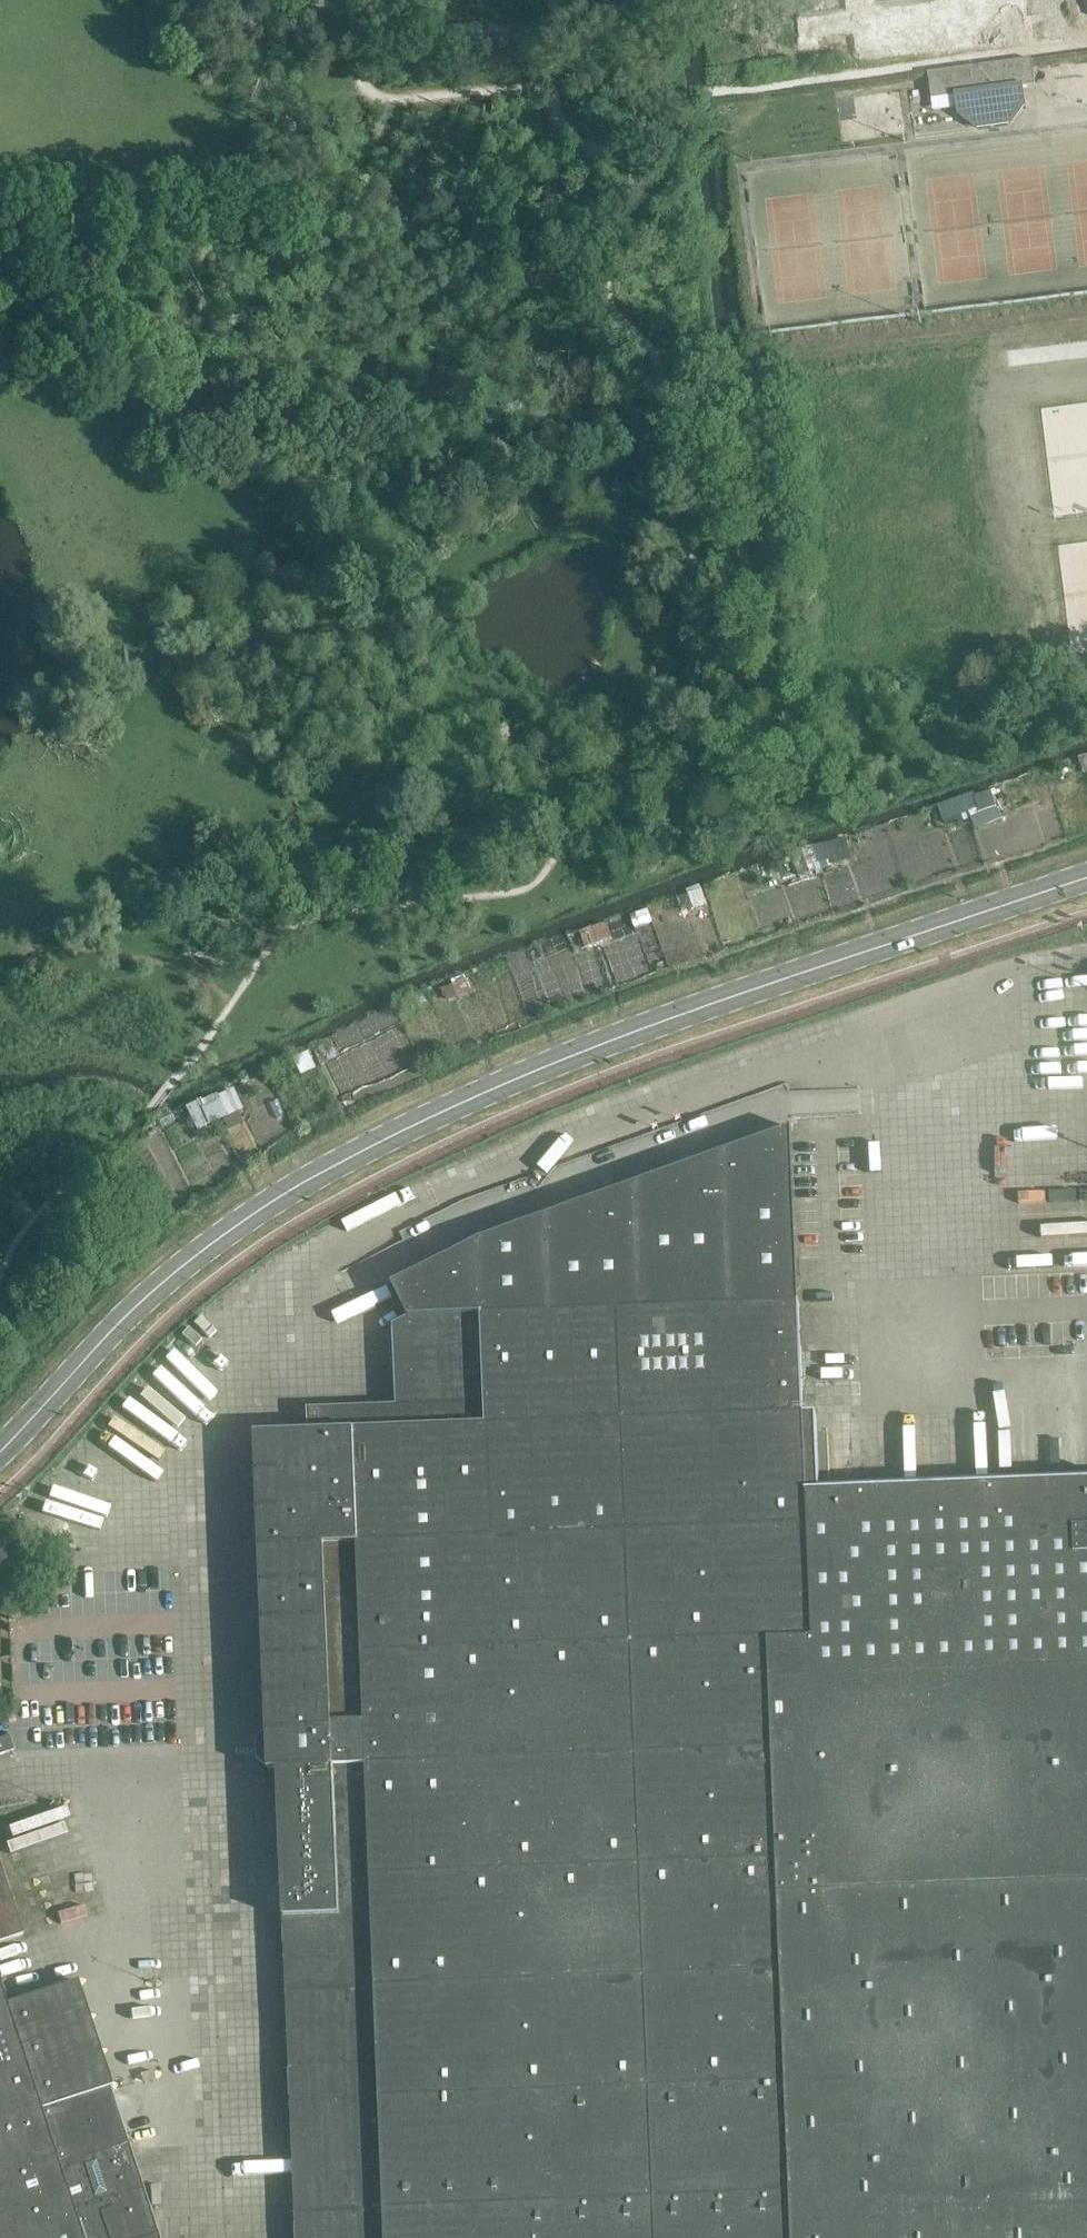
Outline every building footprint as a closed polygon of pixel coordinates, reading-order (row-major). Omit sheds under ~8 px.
[(1015,89),(1035,86),(1031,60),(928,73),(931,100),(951,97),(953,113),(974,128),(1000,124),(1017,104),(1015,89)] [(945,801),(951,823),(1001,810),(995,787),(945,801)] [(235,1084),(189,1106),(200,1129),(246,1107),(235,1084)] [(256,1437),(269,1772),(278,1772),(298,2237),(1086,2237),(1086,1486),(819,1495),(816,1417),(804,1418),(792,1131),(480,1242),(392,1286),(409,1320),(394,1327),(398,1408),(310,1411),(311,1435),(256,1437)] [(13,1751),(9,1737),(0,1740),(0,1755),(13,1751)] [(15,1939),(22,1936),(23,1936),(16,1915),(17,1915),(0,1864),(0,1944),(15,1939)] [(5,2006),(81,2237),(158,2237),(109,2089),(112,2088),(77,1982),(5,2006)] [(5,2006),(0,1991),(0,2237),(81,2237),(5,2006)]
